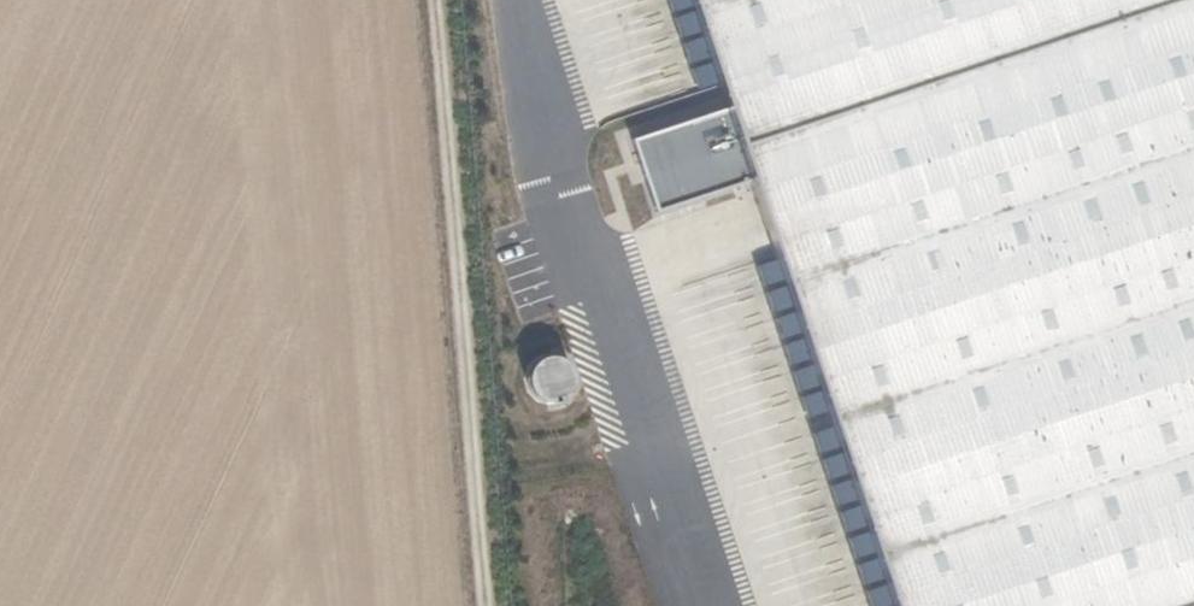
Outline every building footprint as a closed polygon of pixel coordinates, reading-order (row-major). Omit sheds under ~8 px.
[(715,98),(630,127),(660,216),(739,189),(879,605),(1193,605),(1193,0),(682,0),(715,98)]
